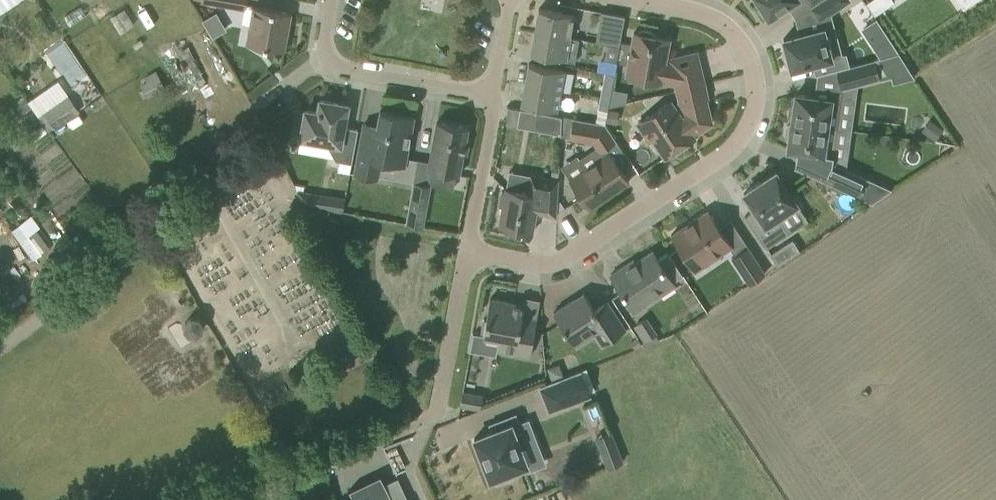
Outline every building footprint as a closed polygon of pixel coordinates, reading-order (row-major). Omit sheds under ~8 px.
[(761,5),(759,9),(763,16),(767,15),(769,17),(795,0),(757,0),(761,5)] [(810,6),(819,20),(849,0),(820,0),(810,6)] [(865,2),(874,15),(894,1),(893,0),(868,0),(865,2)] [(256,49),(272,52),(273,48),(284,50),(291,13),(251,6),(245,42),(257,44),(256,49)] [(539,8),(535,30),(570,37),(574,15),(539,8)] [(217,10),(205,19),(217,36),(229,27),(217,10)] [(606,42),(619,44),(625,15),(623,14),(622,22),(610,20),(606,42)] [(815,75),(836,70),(850,66),(846,53),(831,57),(824,28),(783,38),(787,52),(785,55),(788,64),(791,66),(791,69),(812,63),(815,75)] [(675,84),(677,90),(704,83),(697,52),(669,58),(670,61),(665,60),(669,38),(654,35),(652,31),(642,29),(639,32),(634,31),(626,75),(675,84)] [(570,37),(535,30),(531,53),(575,61),(577,50),(568,48),(570,37)] [(83,107),(103,93),(66,41),(46,55),(83,107)] [(850,66),(836,70),(841,89),(880,79),(893,75),(895,82),(915,77),(899,53),(875,59),(850,66)] [(597,69),(614,73),(616,60),(599,57),(597,69)] [(529,63),(525,83),(560,90),(564,70),(529,63)] [(147,81),(140,84),(147,96),(165,87),(155,70),(144,76),(147,81)] [(560,90),(525,83),(521,103),(556,110),(560,90)] [(704,83),(677,90),(679,100),(673,104),(671,100),(637,122),(638,124),(649,141),(653,138),(665,157),(695,137),(694,135),(712,123),(706,98),(708,98),(704,83)] [(603,85),(601,97),(609,99),(612,86),(603,85)] [(44,110),(45,112),(54,126),(78,109),(68,93),(44,110)] [(792,119),(791,121),(829,127),(833,96),(815,94),(815,97),(795,94),(794,106),(791,105),(789,107),(788,116),(789,118),(792,119)] [(609,99),(601,97),(599,110),(607,111),(608,109),(609,99)] [(344,126),(348,105),(320,100),(318,112),(305,110),(302,130),(300,129),(298,138),(329,143),(328,147),(335,159),(352,162),(358,129),(344,126)] [(607,111),(605,121),(615,123),(617,111),(608,109),(607,111)] [(354,174),(378,178),(381,160),(405,164),(414,117),(380,110),(377,126),(363,124),(354,174)] [(535,112),(532,129),(560,134),(562,117),(535,112)] [(568,137),(592,141),(596,147),(599,151),(616,139),(605,122),(572,117),(568,137)] [(427,169),(432,170),(458,174),(462,153),(466,154),(468,140),(465,139),(467,127),(435,121),(427,169)] [(829,127),(791,121),(791,124),(788,124),(786,126),(785,135),(787,137),(789,138),(787,149),(825,155),(829,127)] [(220,127),(210,133),(215,141),(225,135),(220,127)] [(570,179),(578,191),(589,208),(629,181),(618,164),(611,169),(602,157),(570,179)] [(822,178),(859,195),(867,178),(831,161),(822,178)] [(499,226),(533,232),(536,212),(556,216),(558,180),(531,175),(528,192),(506,188),(505,191),(501,191),(499,206),(502,206),(499,226)] [(745,216),(766,248),(788,233),(777,216),(797,203),(780,177),(777,179),(772,178),(770,175),(744,193),(755,209),(745,216)] [(405,222),(423,225),(431,184),(413,181),(405,222)] [(298,191),(305,205),(319,207),(321,194),(298,191)] [(671,235),(682,251),(695,271),(732,245),(708,210),(671,235)] [(326,229),(337,231),(339,221),(328,219),(326,229)] [(37,230),(22,242),(35,259),(50,247),(37,230)] [(730,255),(749,283),(766,272),(747,244),(730,255)] [(784,244),(769,254),(777,266),(792,256),(784,244)] [(675,285),(673,282),(683,275),(668,252),(658,259),(652,251),(628,267),(627,264),(611,274),(635,311),(675,285)] [(554,312),(565,329),(575,345),(594,332),(601,343),(625,328),(607,301),(595,309),(584,292),(554,312)] [(522,317),(523,308),(524,304),(490,298),(486,319),(483,319),(481,333),(484,334),(483,336),(499,338),(497,350),(530,356),(536,319),(522,317)] [(633,324),(643,340),(657,332),(646,316),(633,324)] [(638,337),(630,342),(635,349),(642,344),(638,337)] [(539,386),(549,411),(590,394),(580,370),(539,386)] [(460,405),(477,408),(480,409),(482,395),(463,392),(460,405)] [(473,438),(489,479),(495,477),(497,481),(510,476),(509,472),(527,465),(520,448),(535,442),(529,426),(520,429),(515,415),(491,424),(493,430),(473,438)] [(596,436),(611,468),(624,462),(610,430),(596,436)] [(380,474),(349,489),(354,499),(392,499),(380,474)]
